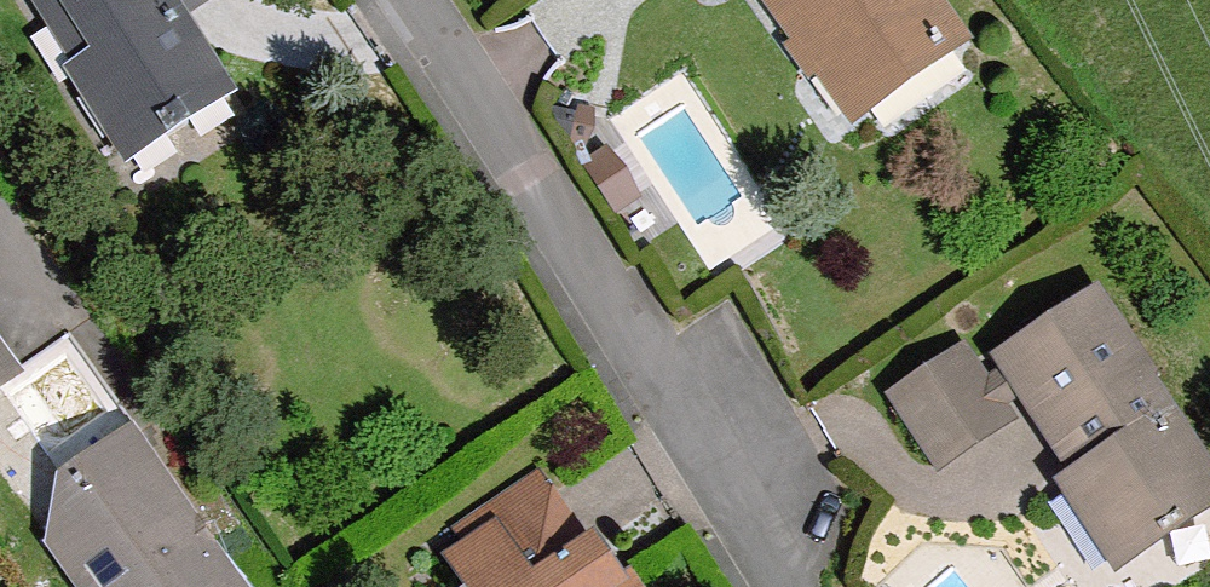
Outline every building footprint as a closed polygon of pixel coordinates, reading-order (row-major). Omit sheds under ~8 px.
[(92,62),(82,68),(130,142),(160,122),(167,134),(193,118),(186,108),(225,84),(172,0),(53,0),(92,62)] [(859,105),(950,37),(924,0),(787,0),(859,105)] [(608,151),(587,165),(613,207),(635,193),(608,151)] [(1007,353),(1060,435),(1074,426),(1098,463),(1071,479),(1120,555),(1160,530),(1163,535),(1184,521),(1180,514),(1209,490),(1209,489),(1142,382),(1149,378),(1097,296),(1007,353)] [(19,370),(0,343),(0,384),(19,370)] [(966,351),(896,396),(935,457),(1005,413),(966,351)] [(128,427),(60,471),(50,541),(82,586),(242,586),(128,427)] [(464,556),(483,582),(476,586),(642,586),(624,562),(602,577),(585,553),(596,546),(542,470),(462,527),(477,547),(464,556)]
